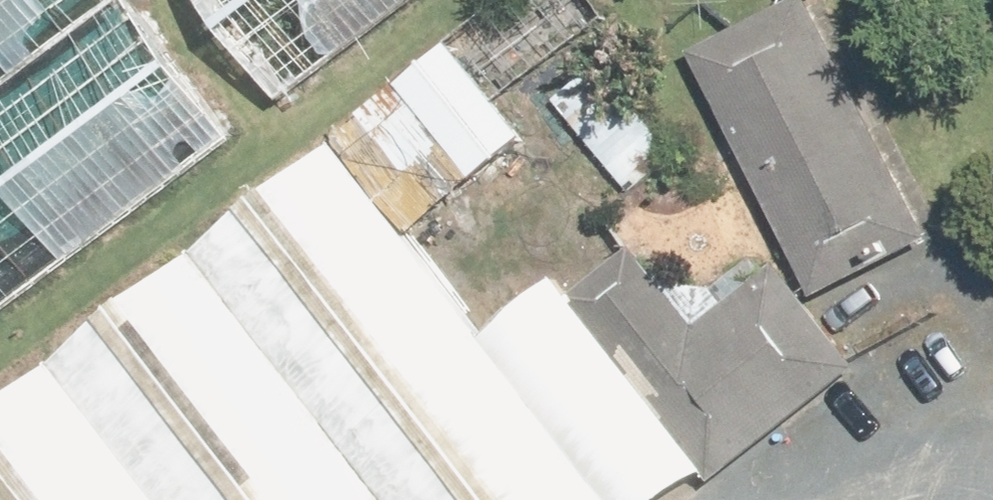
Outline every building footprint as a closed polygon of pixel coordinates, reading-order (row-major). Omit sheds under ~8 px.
[(241,115),(151,0),(0,0),(0,302),(241,115)] [(273,96),(394,0),(197,0),(273,96)] [(453,25),(493,79),(598,0),(487,0),(453,25)] [(691,38),(810,284),(930,228),(823,0),(774,0),(691,38)] [(627,19),(544,86),(646,211),(729,144),(627,19)] [(445,35),(397,72),(474,173),(522,137),(445,35)] [(306,125),(0,378),(0,499),(618,499),(306,125)] [(635,244),(573,291),(709,466),(852,356),(767,256),(694,315),(635,244)] [(553,266),(478,327),(619,499),(663,499),(707,466),(553,266)]
